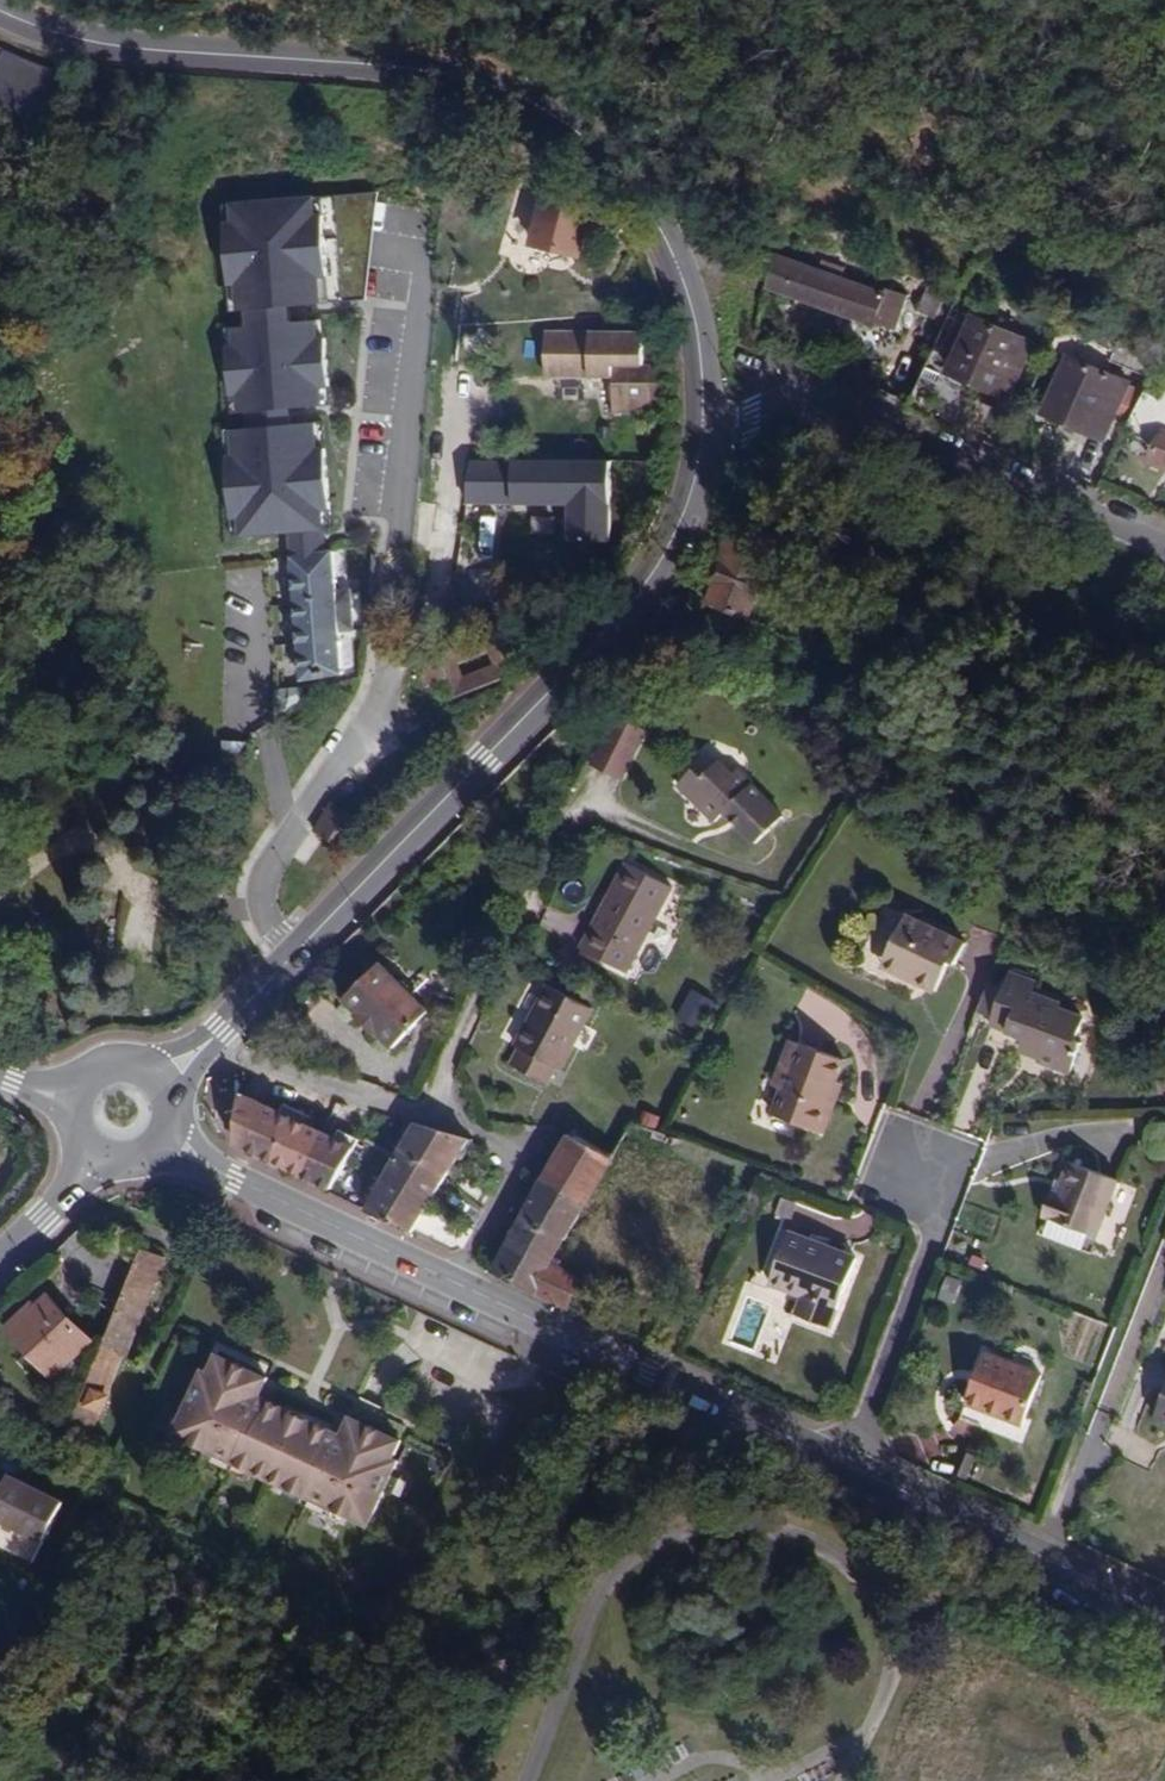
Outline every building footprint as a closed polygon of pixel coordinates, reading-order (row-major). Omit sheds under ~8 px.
[(579,256),(593,197),(543,185),(530,243),(579,256)] [(320,195),(226,203),(234,303),(328,295),(320,195)] [(892,327),(904,293),(835,269),(836,266),(825,263),(824,266),(823,272),(814,269),(791,261),(770,254),(763,286),(806,301),(828,309),(892,327)] [(793,255),(791,261),(814,269),(823,272),(824,266),(793,255)] [(927,278),(916,305),(935,311),(945,284),(927,278)] [(950,365),(973,374),(970,383),(1006,397),(1010,390),(1037,322),(977,298),(950,365)] [(322,310),(227,316),(232,411),(328,405),(322,310)] [(542,330),(541,378),(610,379),(609,413),(655,414),(656,368),(642,368),(643,332),(542,330)] [(1128,415),(1125,421),(1155,434),(1145,457),(1164,466),(1164,350),(1159,364),(1154,362),(1139,396),(1136,395),(1128,415)] [(1065,422),(1101,438),(1114,409),(1128,415),(1136,395),(1143,381),(1136,378),(1133,386),(1066,357),(1045,404),(1068,414),(1065,422)] [(973,374),(950,365),(946,373),(970,383),(973,374)] [(1068,414),(1045,404),(1041,411),(1065,422),(1068,414)] [(319,423),(225,428),(231,530),(326,524),(319,423)] [(564,504),(564,543),(611,542),(610,458),(464,460),(465,506),(564,504)] [(533,506),(532,536),(561,537),(562,507),(533,506)] [(772,546),(733,531),(729,541),(725,552),(715,577),(706,602),(719,607),(745,617),(772,546)] [(722,538),(718,550),(725,552),(729,541),(722,538)] [(334,550),(291,553),(302,677),(344,674),(341,631),(354,630),(351,589),(337,590),(333,553),(334,550)] [(348,552),(333,553),(337,590),(351,589),(348,552)] [(693,602),(718,611),(719,607),(706,602),(715,577),(704,573),(703,577),(683,568),(680,575),(700,583),(693,602)] [(497,630),(439,653),(447,680),(454,699),(515,675),(497,630)] [(425,688),(447,680),(439,653),(415,662),(425,688)] [(588,765),(624,780),(642,738),(606,723),(588,765)] [(756,841),(784,815),(739,768),(735,772),(721,758),(703,774),(695,766),(678,782),(715,820),(726,809),(756,841)] [(582,948),(628,972),(673,888),(627,862),(582,948)] [(955,964),(964,942),(904,914),(884,959),(915,974),(913,979),(935,990),(949,961),(955,964)] [(913,979),(915,974),(884,959),(881,964),(913,979)] [(387,1047),(422,1011),(374,964),(338,1000),(352,1014),(350,1016),(371,1037),(373,1034),(387,1047)] [(1059,1009),(1061,1005),(1031,992),(1035,982),(1009,972),(1003,988),(991,1017),(989,1024),(1023,1037),(1022,1042),(1041,1049),(1037,1061),(1069,1073),(1081,1043),(1074,1040),(1083,1017),(1059,1009)] [(977,1011),(991,1017),(1003,988),(988,982),(977,1011)] [(559,1068),(562,1070),(595,1007),(549,983),(519,1043),(523,1045),(513,1066),(550,1085),(559,1068)] [(673,1015),(694,1026),(708,1000),(688,988),(673,1015)] [(827,1103),(836,1080),(844,1059),(794,1040),(791,1039),(780,1069),(789,1073),(782,1090),(773,1113),(823,1133),(833,1106),(827,1103)] [(780,1069),(773,1087),(782,1090),(789,1073),(780,1069)] [(843,1082),(836,1080),(827,1103),(833,1106),(843,1082)] [(343,1128),(340,1134),(316,1122),(319,1116),(290,1102),(287,1108),(247,1089),(240,1138),(252,1144),(254,1140),(263,1145),(261,1149),(294,1165),(296,1161),(316,1171),(313,1174),(335,1185),(363,1138),(343,1128)] [(468,1140),(419,1125),(371,1207),(372,1208),(414,1229),(468,1140)] [(573,1135),(550,1175),(499,1269),(570,1303),(583,1280),(559,1267),(564,1260),(556,1255),(612,1159),(610,1157),(573,1135)] [(1042,1216),(1096,1236),(1117,1179),(1069,1161),(1058,1189),(1057,1193),(1051,1190),(1042,1216)] [(788,1237),(825,1251),(827,1246),(809,1239),(790,1231),(788,1237)] [(830,1327),(857,1258),(827,1246),(825,1251),(788,1237),(770,1282),(803,1295),(796,1314),(830,1327)] [(167,1258),(143,1248),(65,1445),(89,1453),(167,1258)] [(937,1299),(954,1303),(961,1279),(944,1274),(937,1299)] [(54,1365),(85,1336),(51,1300),(20,1328),(54,1365)] [(966,1402),(960,1419),(980,1425),(1016,1440),(1022,1443),(1032,1419),(1026,1416),(1042,1375),(985,1352),(966,1402)] [(271,1378),(220,1355),(212,1374),(206,1371),(177,1435),(373,1523),(401,1461),(395,1458),(404,1440),(353,1417),(345,1435),(262,1397),(271,1378)] [(1155,1416),(1164,1420),(1164,1390),(1155,1416)] [(977,1433),(980,1425),(960,1419),(954,1424),(977,1433)] [(65,1500),(12,1473),(0,1496),(0,1517),(44,1541),(65,1500)]
